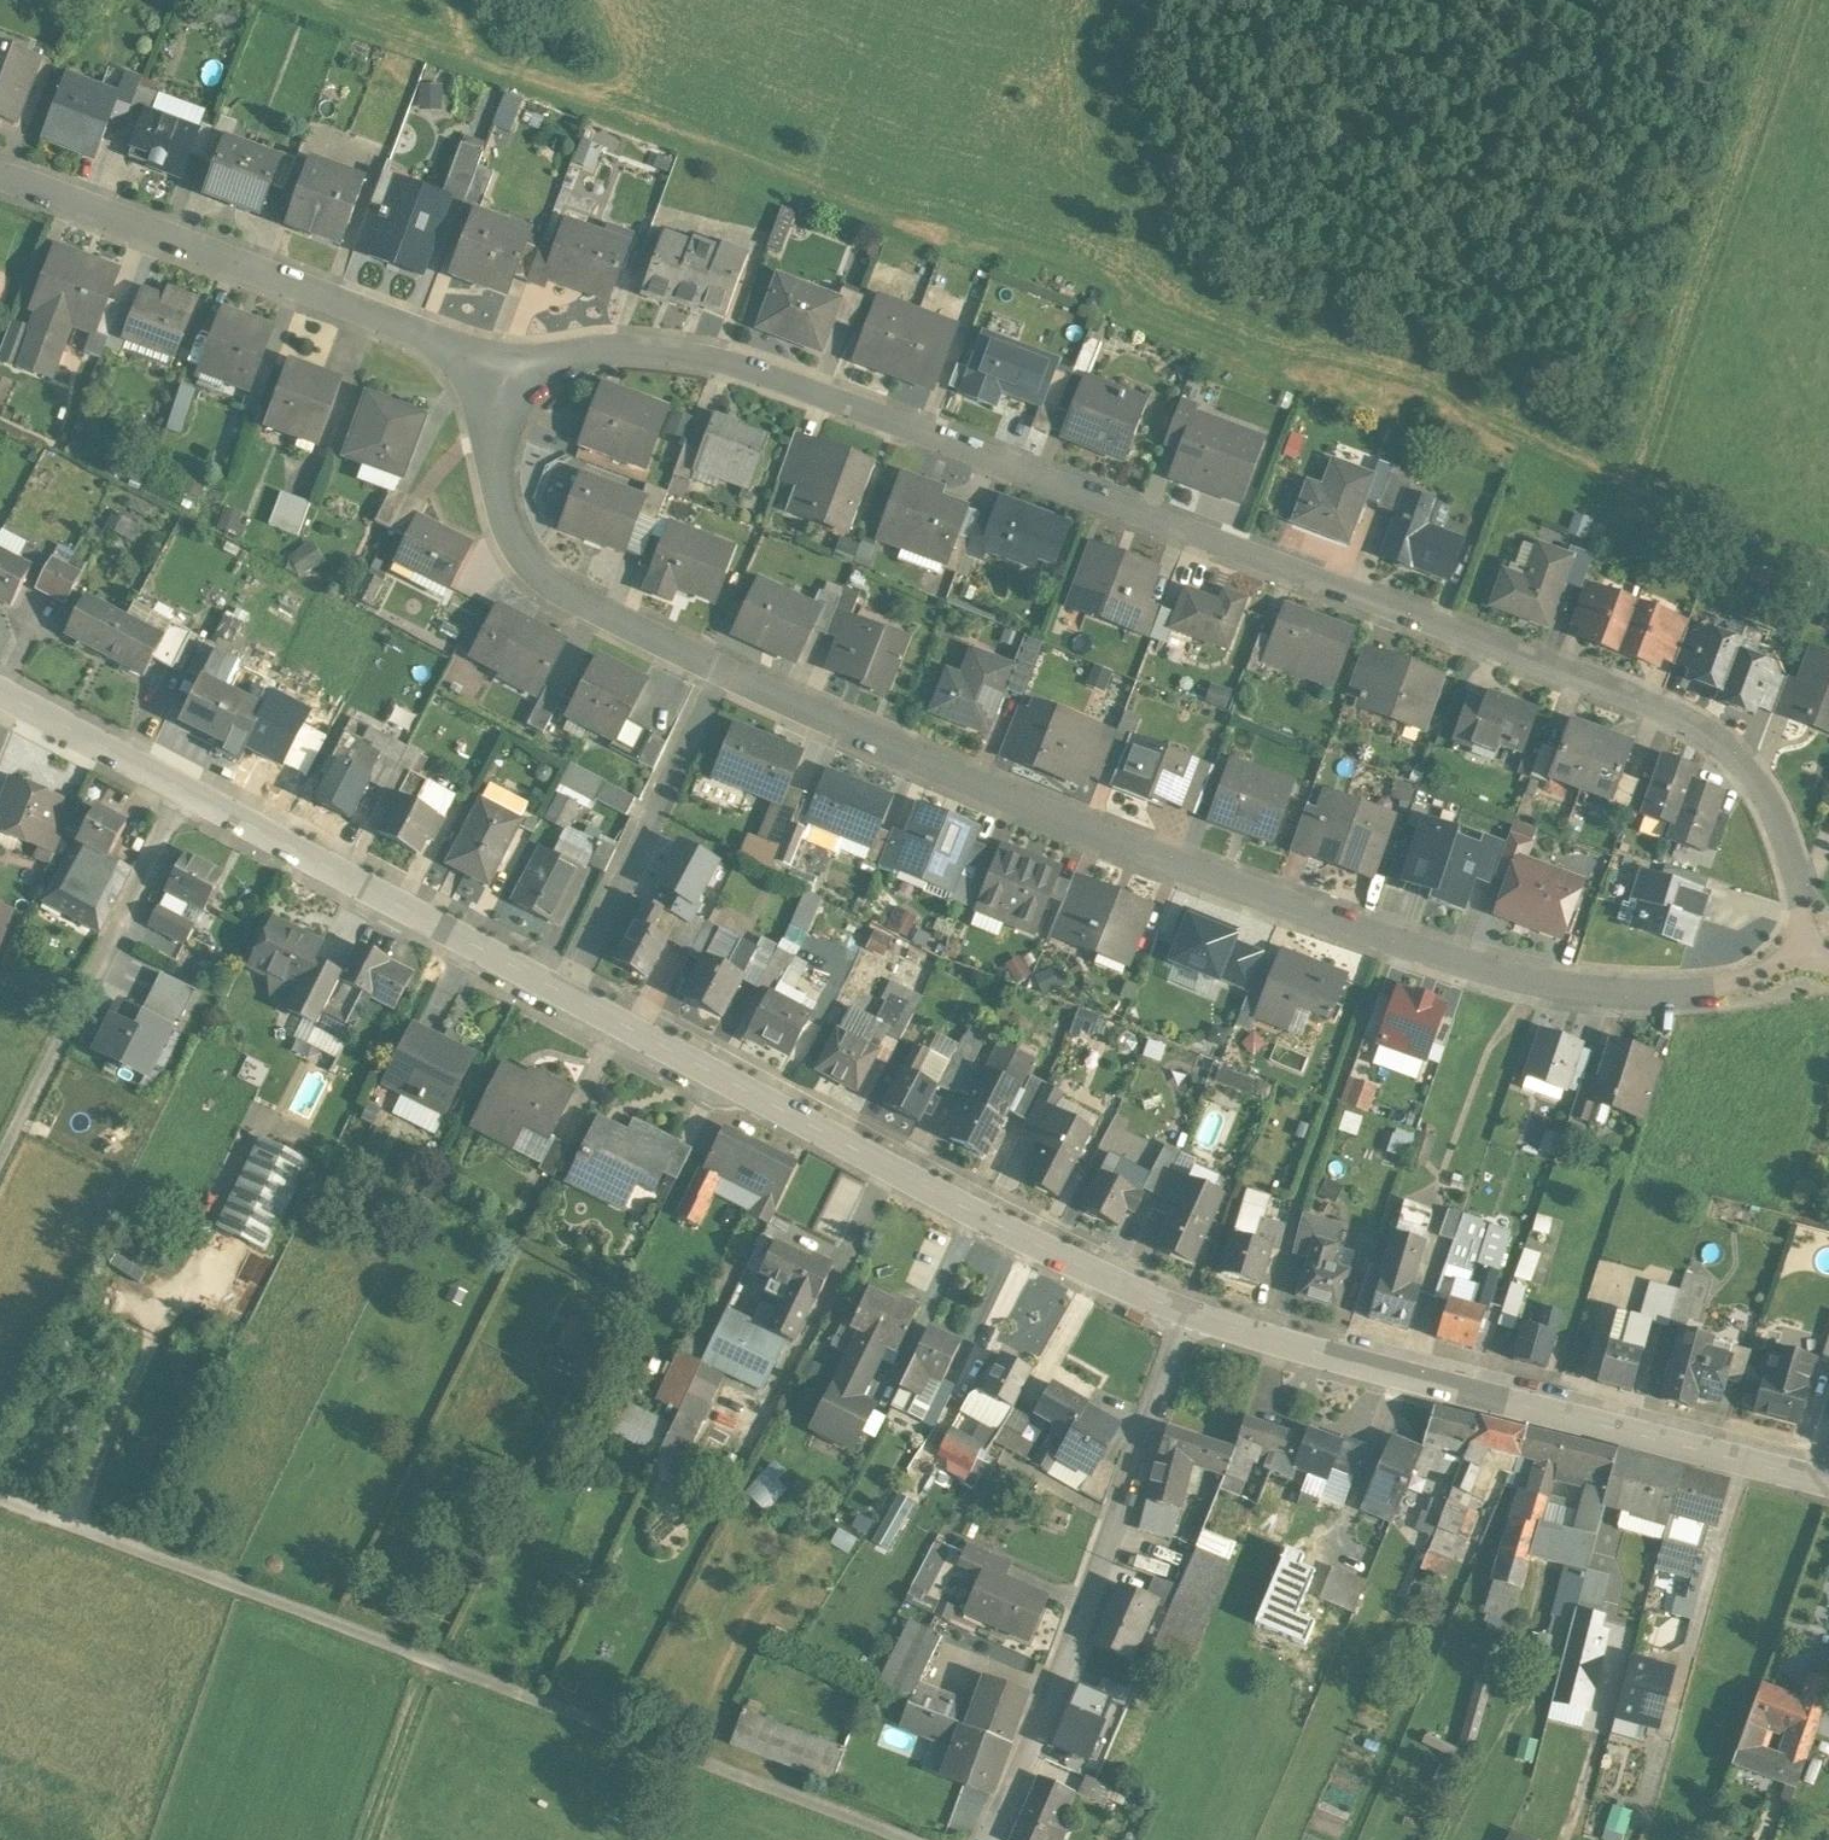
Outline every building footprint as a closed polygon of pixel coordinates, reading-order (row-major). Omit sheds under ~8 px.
[(14,55),(15,54),(3,49),(3,51),(0,49),(0,116),(17,123),(39,64),(14,55)] [(116,96),(65,77),(41,140),(83,156),(87,146),(98,150),(109,119),(113,110),(111,109),(116,96)] [(135,93),(119,86),(116,96),(111,109),(113,110),(109,119),(123,125),(135,93)] [(158,96),(137,88),(135,93),(123,125),(138,130),(145,114),(150,116),(158,96)] [(438,99),(436,124),(462,126),(463,101),(438,99)] [(150,116),(145,114),(138,130),(131,150),(152,158),(148,167),(180,179),(189,156),(197,134),(193,132),(150,116)] [(199,117),(193,132),(197,134),(189,156),(202,161),(214,129),(216,124),(199,117)] [(229,135),(214,129),(202,161),(216,166),(225,142),(226,142),(229,135)] [(226,142),(225,142),(216,166),(205,195),(258,215),(270,186),(279,162),(276,161),(226,142)] [(461,145),(447,182),(469,190),(477,167),(482,153),(461,145)] [(295,160),(279,154),(276,161),(279,162),(270,186),(283,191),(295,160)] [(619,164),(600,157),(591,178),(610,186),(619,164)] [(363,183),(309,163),(285,226),(339,246),(363,183)] [(493,173),(477,167),(469,190),(464,203),(478,208),(479,208),(493,173)] [(440,201),(396,184),(398,180),(382,174),(366,218),(379,223),(367,254),(367,256),(387,264),(389,259),(422,272),(447,206),(461,211),(464,203),(469,190),(447,182),(440,201)] [(529,234),(476,214),(478,208),(464,203),(461,211),(474,216),(451,278),(470,285),(473,276),(486,281),(485,285),(507,293),(514,276),(529,234)] [(795,212),(781,207),(777,219),(790,224),(795,212)] [(366,218),(354,249),(367,254),(379,223),(366,218)] [(777,219),(766,246),(780,251),(790,224),(777,219)] [(628,246),(565,223),(553,255),(545,277),(547,278),(571,287),(573,283),(609,296),(628,246)] [(529,234),(514,276),(527,281),(538,250),(542,240),(529,234)] [(747,256),(720,246),(718,251),(691,241),(689,245),(662,235),(640,295),(662,303),(663,299),(690,309),(692,304),(725,317),(747,256)] [(82,258),(55,247),(31,310),(36,313),(29,330),(29,332),(32,334),(63,345),(70,326),(91,334),(94,325),(97,326),(107,300),(116,276),(80,262),(82,258)] [(538,250),(527,281),(544,287),(547,278),(545,277),(553,255),(538,250)] [(837,299),(777,276),(758,325),(799,341),(797,344),(821,353),(832,323),(838,306),(835,305),(837,299)] [(863,298),(841,289),(837,299),(835,305),(838,306),(832,323),(851,330),(863,298)] [(168,291),(164,299),(145,292),(139,307),(136,307),(134,313),(123,342),(125,343),(172,361),(195,301),(168,291)] [(916,313),(880,300),(881,297),(879,296),(854,362),(893,376),(916,313)] [(107,300),(97,326),(94,325),(91,334),(108,340),(120,308),(121,306),(107,300)] [(968,333),(981,338),(982,336),(991,309),(978,304),(968,333)] [(134,313),(120,308),(108,340),(105,348),(121,354),(125,343),(123,342),(134,313)] [(952,327),(916,313),(893,376),(931,391),(956,325),(953,324),(952,327)] [(248,326),(220,316),(199,372),(248,390),(249,391),(260,362),(272,330),(250,322),(248,326)] [(0,349),(0,359),(20,366),(32,334),(29,332),(29,330),(10,323),(0,349)] [(63,345),(32,334),(20,366),(50,378),(63,345)] [(1056,363),(982,336),(981,338),(960,394),(993,407),(999,391),(1039,406),(1040,404),(1052,372),(1056,363)] [(260,362),(249,391),(248,390),(244,399),(259,405),(273,367),(260,362)] [(322,376),(290,364),(266,427),(316,446),(338,386),(321,380),(322,376)] [(1070,378),(1052,372),(1040,404),(1058,410),(1070,378)] [(1070,378),(1058,410),(1071,415),(1084,381),(1071,376),(1070,378)] [(1143,403),(1084,381),(1071,415),(1063,436),(1086,445),(1087,443),(1124,457),(1132,436),(1134,436),(1150,395),(1147,394),(1143,403)] [(194,392),(181,387),(167,430),(180,435),(194,392)] [(387,402),(366,394),(343,457),(399,478),(406,459),(409,460),(423,419),(386,405),(387,402)] [(642,411),(600,396),(591,422),(589,422),(581,445),(643,468),(665,409),(645,402),(642,411)] [(1179,402),(1164,443),(1181,450),(1191,424),(1192,424),(1195,415),(1197,409),(1179,402)] [(1047,439),(1058,410),(1040,404),(1039,406),(1029,433),(1047,439)] [(740,424),(714,414),(701,450),(693,470),(695,471),(719,480),(722,473),(745,482),(742,489),(751,492),(752,489),(745,486),(756,456),(763,459),(764,456),(758,454),(764,439),(768,440),(768,438),(739,427),(740,424)] [(1262,440),(1195,415),(1192,424),(1191,424),(1181,450),(1173,471),(1219,487),(1216,495),(1239,503),(1262,440)] [(791,441),(778,479),(795,485),(797,486),(810,448),(791,441)] [(701,450),(685,444),(673,475),(690,482),(695,471),(693,470),(701,450)] [(1383,447),(1377,463),(1391,468),(1397,452),(1383,447)] [(849,462),(810,448),(797,486),(795,485),(786,512),(809,520),(811,513),(852,527),(875,465),(851,456),(849,462)] [(1372,477),(1332,462),(1315,507),(1300,501),(1291,524),(1347,545),(1364,499),(1372,477)] [(1372,477),(1364,499),(1378,504),(1388,476),(1391,468),(1377,463),(1372,477)] [(966,509),(922,493),(925,485),(903,476),(897,491),(896,491),(877,539),(942,563),(944,564),(953,538),(955,539),(956,536),(966,509)] [(1378,504),(1376,509),(1397,516),(1405,495),(1406,495),(1411,484),(1388,476),(1378,504)] [(640,498),(597,482),(595,489),(578,483),(561,529),(623,552),(636,516),(643,499),(640,498)] [(645,485),(640,498),(643,499),(636,516),(655,523),(666,492),(645,485)] [(406,496),(391,488),(373,522),(389,530),(406,496)] [(310,504),(280,492),(267,524),(298,536),(310,504)] [(1406,495),(1405,495),(1397,516),(1381,558),(1446,582),(1461,541),(1426,528),(1434,506),(1406,495)] [(406,496),(389,530),(406,539),(417,519),(419,520),(426,506),(406,496)] [(1068,525),(1019,507),(1018,511),(999,503),(991,525),(981,550),(983,551),(1005,559),(1008,549),(1053,565),(1068,525)] [(222,526),(247,536),(254,517),(230,508),(222,526)] [(979,514),(966,509),(956,536),(969,541),(977,520),(979,514)] [(130,521),(112,512),(103,529),(121,539),(130,521)] [(655,523),(636,516),(623,552),(642,559),(650,537),(655,523)] [(419,520),(417,519),(406,539),(395,562),(448,589),(470,545),(419,520)] [(969,541),(964,555),(979,561),(983,551),(981,550),(991,525),(977,520),(969,541)] [(732,548),(680,529),(674,546),(663,542),(652,572),(644,592),(670,602),(675,588),(712,602),(732,548)] [(956,536),(955,539),(953,538),(944,564),(942,563),(939,568),(957,575),(964,555),(969,541),(956,536)] [(642,559),(639,567),(652,572),(663,542),(650,537),(642,559)] [(318,540),(293,554),(303,573),(328,559),(318,540)] [(73,553),(59,545),(52,559),(65,566),(73,553)] [(1154,578),(1110,561),(1113,554),(1091,545),(1067,609),(1133,634),(1144,604),(1154,578)] [(1537,546),(1525,581),(1503,573),(1492,607),(1546,627),(1563,581),(1570,559),(1537,546)] [(0,551),(0,601),(10,606),(31,567),(0,551)] [(1591,557),(1572,551),(1570,559),(1563,581),(1581,588),(1591,557)] [(51,559),(35,589),(51,597),(60,582),(58,581),(59,579),(58,579),(65,566),(52,559),(51,559)] [(65,566),(58,579),(59,579),(58,581),(60,582),(51,597),(65,605),(81,575),(65,566)] [(366,575),(354,599),(369,607),(382,582),(366,575)] [(813,607),(759,581),(734,635),(795,664),(811,629),(820,610),(813,607)] [(1600,592),(1584,586),(1570,624),(1586,630),(1600,592)] [(838,601),(820,592),(813,607),(820,610),(811,629),(825,635),(826,634),(837,604),(838,601)] [(1223,593),(1218,605),(1185,592),(1176,616),(1171,629),(1173,630),(1226,650),(1245,602),(1223,593)] [(1636,606),(1600,592),(1586,630),(1582,640),(1618,653),(1636,606)] [(124,616),(85,596),(64,635),(103,656),(124,616)] [(853,610),(837,604),(826,634),(840,640),(847,621),(848,621),(853,610)] [(1160,610),(1144,604),(1133,634),(1149,639),(1150,637),(1160,610)] [(565,641),(497,606),(471,657),(499,672),(501,666),(542,687),(565,641)] [(1352,635),(1305,618),(1306,614),(1285,606),(1272,640),(1266,657),(1275,660),(1334,682),(1352,635)] [(1672,619),(1636,606),(1618,653),(1654,667),(1658,658),(1672,619)] [(1176,616),(1160,610),(1150,637),(1168,644),(1173,630),(1171,629),(1176,616)] [(124,616),(103,656),(143,676),(164,637),(124,616)] [(1672,619),(1658,658),(1673,663),(1684,634),(1688,625),(1672,619)] [(848,621),(847,621),(840,640),(830,667),(863,680),(862,685),(884,694),(905,639),(883,630),(881,634),(848,621)] [(1740,645),(1708,632),(1699,637),(1698,639),(1699,639),(1687,668),(1691,670),(1688,679),(1721,692),(1722,692),(1736,654),(1737,654),(1740,645)] [(1684,634),(1673,663),(1687,668),(1699,639),(1698,639),(1684,634)] [(1259,635),(1245,672),(1268,680),(1275,660),(1266,657),(1272,640),(1259,635)] [(218,656),(201,647),(184,682),(197,688),(201,681),(204,682),(218,656)] [(1375,655),(1362,650),(1350,681),(1364,686),(1375,655)] [(1814,651),(1810,661),(1828,668),(1828,657),(1814,651)] [(971,652),(954,696),(939,691),(930,713),(985,734),(1011,667),(971,652)] [(1737,654),(1736,654),(1722,692),(1721,692),(1717,701),(1752,714),(1755,705),(1759,707),(1770,677),(1771,678),(1772,675),(1767,666),(1737,654)] [(1407,667),(1375,655),(1364,686),(1359,700),(1358,702),(1401,718),(1399,724),(1423,733),(1443,679),(1407,666),(1407,667)] [(218,656),(204,682),(224,692),(237,665),(218,656)] [(641,681),(597,658),(567,718),(612,742),(615,743),(626,720),(622,718),(641,681)] [(1810,661),(1801,685),(1790,713),(1793,714),(1828,728),(1828,668),(1810,661)] [(237,665),(224,692),(244,702),(257,675),(237,665)] [(1113,674),(1093,665),(1085,686),(1105,694),(1113,674)] [(1770,677),(1759,707),(1773,712),(1784,683),(1771,678),(1770,677)] [(1801,685),(1785,680),(1784,683),(1773,712),(1791,718),(1793,714),(1790,713),(1801,685)] [(204,682),(201,681),(197,688),(181,721),(222,741),(218,749),(238,760),(245,747),(263,712),(244,702),(224,692),(204,682)] [(1364,686),(1350,681),(1345,696),(1359,700),(1364,686)] [(1230,692),(1210,685),(1203,703),(1223,710),(1230,692)] [(562,696),(546,688),(527,725),(542,734),(562,696)] [(1535,713),(1489,695),(1484,707),(1474,736),(1476,736),(1521,753),(1535,713)] [(263,712),(245,747),(282,766),(282,764),(302,726),(308,715),(271,696),(263,712)] [(1469,701),(1454,740),(1472,747),(1476,736),(1474,736),(1484,707),(1469,701)] [(1018,706),(1002,746),(1015,751),(1031,711),(1018,706)] [(1078,727),(1032,709),(1031,711),(1015,751),(1012,759),(1035,768),(1037,762),(1083,780),(1084,776),(1095,748),(1102,730),(1080,722),(1078,727)] [(652,733),(626,720),(615,743),(612,742),(609,748),(637,762),(652,733)] [(1631,744),(1570,723),(1560,753),(1549,785),(1550,785),(1551,782),(1578,791),(1577,795),(1580,796),(1581,792),(1608,802),(1607,805),(1609,806),(1620,775),(1631,744)] [(348,724),(343,734),(361,743),(347,769),(367,779),(366,782),(383,791),(396,766),(403,753),(348,724)] [(302,726),(282,764),(306,777),(326,738),(302,726)] [(801,754),(734,726),(714,776),(750,790),(778,802),(781,803),(787,788),(801,754)] [(1108,754),(1104,766),(1118,771),(1131,738),(1132,739),(1135,732),(1119,726),(1108,754)] [(361,743),(343,734),(329,760),(347,769),(361,743)] [(1132,739),(1131,738),(1118,771),(1113,785),(1150,799),(1151,796),(1165,801),(1177,770),(1207,782),(1210,774),(1212,770),(1132,739)] [(1542,746),(1530,778),(1549,785),(1560,753),(1542,746)] [(1108,754),(1095,748),(1084,776),(1098,781),(1104,766),(1108,754)] [(1695,770),(1662,759),(1653,786),(1642,816),(1644,817),(1645,813),(1674,823),(1675,824),(1689,784),(1690,784),(1695,770)] [(347,769),(329,760),(321,775),(327,778),(315,801),(347,818),(366,782),(367,779),(347,769)] [(409,773),(396,766),(383,791),(396,798),(398,795),(409,773)] [(589,811),(595,800),(604,783),(570,766),(556,793),(558,795),(544,822),(564,832),(578,805),(589,811)] [(1291,784),(1243,767),(1237,784),(1224,779),(1213,809),(1208,821),(1234,831),(1236,824),(1272,837),(1291,784)] [(739,815),(750,790),(714,776),(701,770),(690,795),(739,815)] [(1207,782),(1177,770),(1165,801),(1195,813),(1199,804),(1207,782)] [(426,782),(409,773),(398,795),(414,803),(426,782)] [(1224,779),(1210,774),(1207,782),(1199,804),(1213,809),(1224,779)] [(1620,775),(1609,806),(1627,812),(1628,811),(1638,781),(1620,775)] [(862,791),(826,776),(816,800),(807,822),(809,823),(842,836),(869,848),(877,829),(890,798),(863,787),(862,791)] [(12,781),(0,810),(0,831),(39,848),(54,811),(59,800),(12,781)] [(1653,786),(1638,781),(1628,811),(1642,816),(1653,786)] [(426,782),(414,803),(398,795),(396,798),(378,834),(416,854),(425,838),(431,841),(454,796),(426,782)] [(634,799),(604,783),(595,800),(625,815),(634,799)] [(1690,784),(1689,784),(1675,824),(1674,823),(1669,838),(1702,849),(1704,842),(1715,812),(1721,795),(1690,784)] [(527,805),(489,786),(481,801),(492,807),(518,821),(527,805)] [(803,794),(787,788),(781,803),(778,802),(762,842),(780,849),(803,794)] [(780,849),(775,862),(790,869),(803,838),(809,823),(807,822),(816,800),(803,794),(780,849)] [(1391,817),(1334,796),(1325,821),(1319,819),(1306,856),(1308,856),(1332,865),(1333,860),(1369,873),(1381,837),(1383,838),(1391,817)] [(481,801),(480,801),(472,818),(483,824),(492,807),(481,801)] [(518,821),(492,807),(483,824),(472,818),(447,864),(468,875),(471,869),(490,879),(520,822),(518,821)] [(126,825),(97,809),(72,853),(89,863),(95,852),(108,859),(108,858),(126,825)] [(951,822),(917,809),(905,838),(895,862),(897,863),(929,876),(926,883),(950,892),(951,892),(971,843),(977,830),(952,820),(951,822)] [(70,818),(54,811),(39,848),(55,854),(70,818)] [(1728,817),(1715,812),(1704,842),(1718,847),(1728,817)] [(1303,813),(1289,852),(1307,859),(1308,856),(1306,856),(1319,819),(1303,813)] [(1456,832),(1423,822),(1413,852),(1403,883),(1433,893),(1431,900),(1463,911),(1474,877),(1471,876),(1482,848),(1454,839),(1456,832)] [(1535,830),(1515,822),(1506,846),(1495,876),(1508,880),(1516,858),(1524,861),(1535,830)] [(842,836),(809,823),(803,838),(836,852),(842,836)] [(891,835),(877,829),(869,848),(865,858),(879,863),(891,835)] [(600,843),(573,830),(558,858),(584,872),(587,865),(589,866),(600,843)] [(905,838),(891,832),(891,835),(879,863),(895,870),(897,863),(895,862),(905,838)] [(775,862),(780,849),(762,842),(748,834),(739,853),(772,872),(775,862)] [(1495,876),(1506,846),(1485,838),(1482,848),(1471,876),(1474,877),(1491,884),(1495,876)] [(600,843),(589,866),(603,874),(614,850),(600,843)] [(971,843),(951,892),(950,892),(948,899),(962,904),(976,869),(985,848),(971,843)] [(662,889),(694,906),(695,905),(716,865),(682,847),(678,845),(656,886),(662,889)] [(1403,883),(1413,852),(1398,847),(1385,885),(1400,890),(1403,883)] [(999,854),(985,848),(976,869),(990,875),(999,854)] [(558,858),(541,849),(512,902),(558,927),(587,873),(584,872),(558,858)] [(89,863),(78,883),(61,874),(45,903),(99,933),(130,871),(108,858),(108,859),(95,852),(89,863)] [(72,853),(61,874),(78,883),(89,863),(72,853)] [(1034,868),(999,854),(990,875),(976,910),(1033,933),(1048,897),(1056,877),(1059,871),(1036,862),(1034,868)] [(221,875),(185,856),(166,892),(167,893),(188,904),(202,911),(221,875)] [(1524,861),(1516,858),(1508,880),(1496,914),(1559,938),(1569,912),(1577,909),(1579,901),(1576,893),(1580,882),(1524,861)] [(929,876),(897,863),(895,870),(893,875),(924,888),(926,883),(929,876)] [(976,869),(962,904),(976,910),(990,875),(976,869)] [(1707,880),(1677,871),(1672,886),(1696,893),(1695,894),(1702,896),(1707,880)] [(1070,883),(1056,877),(1048,897),(1062,903),(1070,883)] [(1672,886),(1643,877),(1635,901),(1642,904),(1635,926),(1687,942),(1695,917),(1689,915),(1695,894),(1696,893),(1672,886)] [(1085,889),(1070,883),(1062,903),(1058,913),(1072,919),(1085,889)] [(1125,903),(1086,887),(1085,889),(1072,919),(1063,941),(1097,955),(1100,948),(1129,960),(1151,908),(1127,898),(1125,903)] [(694,906),(662,889),(653,906),(687,924),(692,916),(697,906),(695,905),(694,906)] [(188,904),(167,893),(160,906),(181,918),(188,904)] [(647,903),(615,962),(644,978),(665,940),(650,932),(662,911),(647,903)] [(160,906),(159,906),(148,925),(184,944),(194,925),(181,918),(160,906)] [(0,908),(0,940),(11,912),(0,908)] [(916,919),(897,908),(886,928),(905,939),(916,919)] [(1072,919),(1058,913),(1048,935),(1063,941),(1072,919)] [(1167,961),(1217,981),(1234,940),(1237,933),(1186,913),(1167,961)] [(687,924),(675,946),(689,954),(705,923),(692,916),(687,924)] [(295,931),(274,920),(266,935),(259,937),(255,945),(257,952),(249,968),(289,988),(297,992),(306,973),(319,947),(293,934),(295,931)] [(719,931),(705,923),(689,954),(702,960),(704,958),(705,958),(719,931)] [(890,941),(874,934),(867,949),(883,956),(890,941)] [(1264,952),(1234,940),(1217,981),(1248,993),(1264,952)] [(740,942),(725,969),(741,977),(756,950),(740,942)] [(388,964),(355,947),(337,982),(354,991),(368,999),(369,999),(370,998),(388,965),(388,964)] [(1307,965),(1280,955),(1266,989),(1255,1017),(1281,1028),(1290,1005),(1329,1021),(1345,978),(1307,963),(1307,965)] [(1029,972),(1018,957),(1005,966),(1016,982),(1029,972)] [(705,958),(704,958),(702,960),(682,999),(720,1018),(742,978),(741,977),(725,969),(705,958)] [(771,959),(756,989),(768,996),(771,998),(778,985),(787,968),(771,959)] [(407,975),(388,965),(370,998),(389,1008),(407,975)] [(1043,996),(1068,984),(1061,968),(1036,980),(1043,996)] [(322,980),(306,973),(297,992),(289,988),(277,1011),(301,1024),(303,1021),(314,997),(322,980)] [(161,975),(140,1017),(170,1031),(173,1033),(194,991),(161,975)] [(326,1003),(325,1005),(342,1014),(354,991),(337,982),(326,1003)] [(1252,983),(1240,1012),(1255,1017),(1266,989),(1252,983)] [(815,1005),(778,985),(771,998),(809,1017),(815,1005)] [(354,991),(342,1014),(356,1022),(368,999),(354,991)] [(1443,1008),(1399,992),(1395,1002),(1380,1041),(1379,1044),(1424,1060),(1430,1044),(1440,1017),(1443,1008)] [(771,998),(768,996),(746,1038),(764,1047),(767,1042),(790,1055),(799,1038),(805,1041),(810,1032),(803,1029),(809,1018),(809,1017),(771,998)] [(1364,1035),(1380,1041),(1395,1002),(1379,996),(1364,1035)] [(342,1014),(325,1005),(326,1003),(314,997),(303,1021),(345,1044),(356,1022),(342,1014)] [(147,1078),(170,1031),(140,1017),(119,1006),(96,1053),(147,1078)] [(897,1006),(882,1034),(898,1042),(913,1014),(897,1006)] [(875,1023),(849,1009),(837,1033),(836,1032),(816,1070),(857,1092),(877,1054),(876,1053),(880,1045),(866,1038),(875,1023)] [(1440,1017),(1430,1044),(1444,1050),(1454,1023),(1440,1017)] [(473,1056),(413,1026),(385,1083),(418,1099),(416,1104),(442,1117),(473,1056)] [(986,1035),(969,1026),(964,1038),(981,1046),(986,1035)] [(1007,1032),(1000,1045),(1012,1052),(1020,1038),(1007,1032)] [(1577,1047),(1541,1034),(1527,1075),(1563,1088),(1577,1047)] [(964,1038),(963,1037),(953,1055),(971,1065),(981,1046),(964,1038)] [(948,1061),(915,1044),(901,1069),(936,1087),(939,1081),(949,1061),(948,1061)] [(1629,1050),(1610,1044),(1598,1081),(1591,1102),(1644,1119),(1654,1089),(1640,1084),(1648,1061),(1650,1055),(1630,1049),(1629,1050)] [(984,1076),(983,1077),(1000,1086),(1002,1082),(1017,1091),(1033,1062),(1012,1052),(1000,1045),(984,1076)] [(953,1055),(952,1055),(948,1061),(949,1061),(939,1081),(958,1090),(970,1068),(971,1065),(953,1055)] [(1661,1066),(1648,1061),(1640,1084),(1654,1089),(1661,1066)] [(983,1077),(984,1076),(970,1068),(958,1090),(957,1091),(971,1099),(983,1077)] [(1215,1080),(1252,1093),(1256,1080),(1219,1068),(1215,1080)] [(901,1069),(882,1104),(917,1123),(923,1112),(929,1115),(937,1101),(931,1097),(936,1087),(901,1069)] [(569,1094),(529,1074),(525,1083),(507,1075),(491,1106),(484,1103),(472,1126),(503,1141),(513,1120),(548,1137),(569,1094)] [(1583,1076),(1569,1115),(1585,1120),(1591,1102),(1598,1081),(1583,1076)] [(971,1099),(969,1104),(1001,1121),(1017,1091),(1002,1082),(1000,1086),(983,1077),(971,1099)] [(1340,1104),(1368,1114),(1378,1087),(1349,1077),(1340,1104)] [(1030,1078),(1011,1115),(1026,1123),(1044,1088),(1045,1086),(1030,1078)] [(1061,1096),(1044,1088),(1026,1123),(1020,1134),(1034,1140),(1047,1116),(1049,1117),(1061,1096)] [(969,1104),(968,1104),(949,1140),(983,1158),(1002,1121),(969,1104)] [(1049,1117),(1047,1116),(1034,1140),(1033,1142),(1042,1147),(1045,1141),(1076,1157),(1087,1136),(1049,1117)] [(626,1137),(596,1122),(567,1183),(605,1201),(617,1176),(649,1191),(648,1193),(651,1194),(660,1174),(674,1145),(673,1144),(632,1125),(626,1137)] [(753,1143),(722,1127),(692,1187),(709,1195),(719,1174),(734,1181),(753,1143)] [(1407,1159),(1415,1136),(1397,1130),(1389,1153),(1407,1159)] [(1415,1136),(1407,1159),(1427,1166),(1437,1139),(1417,1132),(1415,1136)] [(553,1139),(539,1168),(554,1175),(568,1147),(553,1139)] [(1076,1157),(1045,1141),(1042,1147),(1025,1180),(1056,1196),(1076,1157)] [(691,1150),(674,1142),(673,1144),(674,1145),(660,1174),(675,1181),(691,1150)] [(797,1165),(753,1143),(734,1181),(760,1194),(769,1175),(787,1184),(797,1165)] [(305,1169),(256,1144),(208,1236),(257,1261),(305,1169)] [(1164,1146),(1141,1189),(1157,1197),(1173,1167),(1180,1154),(1164,1146)] [(1109,1154),(1099,1174),(1111,1180),(1121,1160),(1109,1154)] [(1157,1197),(1151,1209),(1168,1217),(1182,1184),(1184,1185),(1189,1175),(1173,1167),(1157,1197)] [(1099,1174),(1098,1173),(1080,1208),(1084,1210),(1084,1213),(1096,1219),(1099,1217),(1116,1227),(1126,1208),(1134,1213),(1142,1197),(1135,1193),(1136,1193),(1111,1180),(1099,1174)] [(787,1184),(769,1175),(760,1194),(748,1217),(753,1220),(755,1216),(768,1222),(787,1184)] [(1339,1187),(1326,1180),(1319,1193),(1332,1200),(1339,1187)] [(1184,1185),(1182,1184),(1168,1217),(1169,1217),(1172,1211),(1205,1226),(1217,1199),(1184,1185)] [(709,1195),(692,1187),(688,1197),(704,1205),(709,1195)] [(1246,1191),(1239,1212),(1260,1218),(1266,1197),(1246,1191)] [(704,1205),(688,1197),(676,1220),(692,1228),(704,1205)] [(1383,1271),(1380,1279),(1398,1284),(1404,1265),(1415,1268),(1431,1216),(1427,1215),(1402,1208),(1383,1271)] [(1448,1210),(1440,1236),(1454,1240),(1455,1236),(1463,1215),(1448,1210)] [(1205,1226),(1172,1211),(1169,1217),(1156,1247),(1192,1263),(1200,1245),(1205,1248),(1209,1239),(1204,1237),(1208,1227),(1205,1226)] [(1260,1218),(1239,1212),(1233,1235),(1253,1241),(1260,1218)] [(1455,1236),(1474,1242),(1481,1221),(1463,1215),(1455,1236)] [(1340,1228),(1301,1216),(1292,1254),(1307,1259),(1309,1259),(1315,1239),(1335,1245),(1335,1244),(1340,1228)] [(1285,1226),(1260,1218),(1253,1241),(1270,1246),(1269,1247),(1278,1250),(1285,1226)] [(1233,1235),(1232,1234),(1220,1273),(1258,1285),(1269,1247),(1270,1246),(1253,1241),(1233,1235)] [(1489,1235),(1484,1253),(1481,1252),(1477,1266),(1496,1272),(1505,1241),(1489,1235)] [(1474,1242),(1455,1236),(1454,1240),(1446,1263),(1464,1270),(1474,1242)] [(744,1268),(760,1275),(774,1244),(759,1237),(744,1268)] [(1335,1245),(1315,1239),(1309,1259),(1329,1265),(1334,1248),(1335,1245)] [(809,1261),(774,1244),(760,1275),(764,1278),(788,1289),(794,1292),(809,1261)] [(1334,1248),(1329,1265),(1348,1271),(1354,1254),(1334,1248)] [(809,1261),(794,1292),(813,1301),(815,1302),(832,1267),(811,1257),(809,1261)] [(1348,1271),(1329,1265),(1309,1259),(1307,1259),(1296,1296),(1336,1309),(1348,1271)] [(1477,1266),(1476,1266),(1470,1286),(1475,1288),(1470,1308),(1485,1312),(1497,1272),(1496,1272),(1477,1266)] [(1353,1313),(1368,1318),(1380,1279),(1383,1271),(1369,1267),(1353,1313)] [(788,1289),(764,1278),(754,1298),(778,1310),(788,1289)] [(1398,1284),(1380,1279),(1368,1318),(1408,1330),(1420,1291),(1398,1284)] [(1677,1290),(1651,1282),(1643,1310),(1657,1314),(1669,1317),(1677,1290)] [(1510,1284),(1496,1325),(1512,1330),(1525,1289),(1510,1284)] [(794,1292),(788,1289),(778,1310),(768,1330),(785,1338),(784,1340),(792,1344),(813,1301),(794,1292)] [(895,1305),(867,1291),(851,1324),(850,1326),(862,1332),(856,1344),(877,1355),(882,1343),(897,1351),(917,1310),(897,1300),(895,1305)] [(1678,1295),(1668,1323),(1686,1328),(1695,1301),(1678,1295)] [(1470,1308),(1447,1301),(1436,1338),(1473,1350),(1485,1312),(1470,1308)] [(1060,1338),(1059,1306),(1027,1307),(1028,1314),(1013,1314),(1014,1340),(1060,1338)] [(1560,1312),(1540,1306),(1538,1313),(1542,1314),(1538,1330),(1554,1334),(1560,1312)] [(768,1330),(726,1310),(711,1342),(701,1363),(727,1376),(759,1391),(784,1340),(785,1338),(768,1330)] [(1650,1320),(1616,1312),(1607,1343),(1641,1352),(1645,1336),(1650,1320)] [(1669,1317),(1657,1314),(1655,1322),(1667,1325),(1669,1317)] [(601,1331),(571,1316),(556,1345),(587,1360),(601,1331)] [(1655,1322),(1650,1320),(1645,1336),(1662,1341),(1667,1325),(1655,1322)] [(845,1321),(832,1347),(850,1356),(856,1344),(862,1332),(850,1326),(851,1324),(845,1321)] [(1538,1330),(1522,1325),(1512,1360),(1545,1369),(1554,1334),(1538,1330)] [(958,1346),(927,1331),(910,1366),(925,1373),(940,1381),(958,1346)] [(1703,1340),(1680,1333),(1681,1332),(1679,1332),(1672,1360),(1703,1368),(1707,1352),(1725,1357),(1728,1346),(1718,1344),(1703,1340)] [(661,1398),(680,1407),(701,1363),(711,1342),(691,1333),(661,1398)] [(1819,1364),(1828,1367),(1828,1333),(1819,1364)] [(1641,1352),(1607,1343),(1597,1383),(1631,1392),(1641,1352)] [(877,1355),(856,1344),(850,1356),(836,1387),(858,1397),(877,1355)] [(1725,1357),(1707,1352),(1703,1368),(1704,1368),(1696,1396),(1711,1400),(1718,1397),(1722,1378),(1730,1347),(1728,1346),(1725,1357)] [(1750,1352),(1730,1347),(1722,1378),(1739,1384),(1750,1352)] [(1813,1361),(1772,1350),(1771,1355),(1763,1359),(1761,1369),(1765,1376),(1764,1378),(1805,1389),(1813,1361)] [(1031,1373),(1001,1357),(989,1378),(985,1375),(977,1390),(1012,1410),(1015,1404),(1026,1382),(1031,1373)] [(1672,1360),(1671,1360),(1661,1400),(1693,1409),(1696,1396),(1704,1368),(1703,1368),(1672,1360)] [(672,1426),(660,1449),(687,1462),(692,1452),(703,1426),(712,1424),(720,1406),(716,1399),(727,1376),(701,1363),(680,1407),(672,1426)] [(925,1373),(910,1366),(906,1374),(912,1377),(919,1381),(920,1382),(925,1373)] [(912,1377),(906,1374),(898,1390),(926,1404),(933,1391),(935,1392),(940,1381),(925,1373),(920,1382),(919,1381),(916,1387),(909,1384),(912,1377)] [(916,1387),(919,1381),(912,1377),(909,1384),(916,1387)] [(1805,1389),(1764,1378),(1755,1412),(1796,1423),(1805,1389)] [(1086,1404),(1052,1385),(1035,1414),(1055,1425),(1052,1430),(1067,1438),(1084,1409),(1086,1404)] [(858,1397),(836,1387),(814,1432),(820,1435),(845,1447),(853,1451),(875,1406),(858,1397)] [(986,1415),(1003,1424),(1011,1413),(1012,1410),(977,1390),(962,1414),(980,1425),(986,1415)] [(935,1392),(933,1391),(926,1404),(919,1420),(934,1427),(948,1398),(935,1392)] [(660,1449),(672,1426),(622,1401),(607,1430),(658,1456),(660,1449)] [(1011,1413),(1003,1424),(1000,1428),(1019,1438),(1035,1414),(1015,1404),(1012,1410),(1011,1413)] [(1067,1438),(1056,1457),(1087,1475),(1089,1476),(1098,1460),(1107,1445),(1103,1442),(1112,1426),(1084,1409),(1067,1438)] [(1479,1421),(1433,1409),(1426,1433),(1425,1433),(1422,1444),(1443,1449),(1464,1455),(1479,1421)] [(957,1469),(968,1474),(975,1459),(980,1448),(985,1451),(991,1441),(1000,1428),(1003,1424),(986,1415),(980,1425),(968,1445),(957,1469)] [(1233,1451),(1228,1464),(1237,1468),(1232,1479),(1241,1482),(1249,1461),(1258,1465),(1264,1451),(1248,1446),(1256,1423),(1243,1418),(1233,1451)] [(1524,1431),(1479,1421),(1464,1455),(1462,1461),(1480,1468),(1484,1456),(1512,1468),(1517,1455),(1524,1431)] [(1305,1440),(1256,1423),(1248,1446),(1264,1451),(1274,1455),(1271,1462),(1294,1470),(1305,1440)] [(1019,1438),(1000,1428),(991,1441),(1003,1448),(1023,1460),(1032,1445),(1019,1438)] [(1212,1444),(1166,1429),(1160,1446),(1158,1452),(1180,1459),(1196,1464),(1205,1467),(1212,1444)] [(1052,1430),(1032,1464),(1047,1473),(1056,1457),(1067,1438),(1052,1430)] [(1305,1440),(1294,1470),(1307,1475),(1325,1481),(1329,1469),(1338,1443),(1337,1442),(1308,1431),(1305,1440)] [(1561,1440),(1524,1431),(1517,1455),(1537,1460),(1554,1465),(1561,1440)] [(963,1484),(968,1474),(957,1469),(968,1445),(948,1433),(936,1454),(949,1461),(943,1472),(963,1484)] [(1365,1445),(1341,1436),(1337,1442),(1338,1443),(1329,1469),(1353,1478),(1365,1445)] [(1615,1453),(1561,1440),(1554,1465),(1585,1473),(1595,1475),(1606,1478),(1608,1479),(1615,1453)] [(975,1459),(994,1468),(1003,1448),(991,1441),(985,1451),(980,1448),(975,1459)] [(1391,1441),(1363,1508),(1392,1521),(1415,1466),(1420,1453),(1391,1441)] [(1233,1451),(1212,1444),(1205,1467),(1225,1474),(1228,1464),(1233,1451)] [(1443,1449),(1422,1444),(1420,1453),(1415,1466),(1437,1471),(1443,1449)] [(715,1463),(692,1452),(687,1462),(682,1472),(705,1483),(715,1463)] [(1158,1452),(1146,1501),(1168,1506),(1180,1459),(1158,1452)] [(1680,1472),(1615,1453),(1608,1479),(1602,1505),(1643,1516),(1645,1511),(1668,1518),(1669,1514),(1680,1472)] [(1508,1478),(1512,1468),(1484,1456),(1480,1468),(1462,1461),(1451,1487),(1468,1494),(1480,1499),(1492,1471),(1508,1478)] [(994,1468),(975,1459),(968,1474),(987,1482),(994,1468)] [(1098,1460),(1089,1476),(1087,1475),(1078,1491),(1102,1505),(1115,1470),(1098,1460)] [(1554,1465),(1537,1460),(1528,1493),(1520,1491),(1510,1521),(1537,1529),(1538,1525),(1538,1524),(1554,1465)] [(1237,1468),(1228,1464),(1225,1474),(1224,1476),(1232,1479),(1237,1468)] [(783,1472),(775,1465),(747,1494),(765,1511),(785,1489),(775,1480),(783,1472)] [(1680,1472),(1669,1514),(1708,1525),(1709,1525),(1712,1525),(1718,1505),(1720,1506),(1726,1483),(1681,1471),(1680,1472)] [(1585,1473),(1576,1511),(1584,1512),(1589,1489),(1592,1490),(1595,1475),(1585,1473)] [(1307,1475),(1302,1485),(1298,1500),(1316,1507),(1325,1481),(1307,1475)] [(1584,1512),(1576,1511),(1571,1532),(1593,1538),(1600,1512),(1598,1511),(1606,1478),(1595,1475),(1592,1490),(1589,1489),(1584,1512)] [(1232,1479),(1224,1476),(1223,1480),(1220,1488),(1236,1495),(1241,1482),(1232,1479)] [(1253,1476),(1246,1494),(1261,1500),(1268,1482),(1253,1476)] [(1462,1507),(1468,1494),(1451,1487),(1429,1553),(1449,1561),(1457,1547),(1465,1542),(1466,1542),(1472,1512),(1462,1507)] [(911,1499),(896,1491),(873,1525),(892,1535),(911,1499)] [(1164,1525),(1168,1506),(1146,1501),(1142,1520),(1164,1525)] [(1437,1518),(1424,1513),(1417,1530),(1430,1535),(1437,1518)] [(1708,1525),(1669,1514),(1668,1518),(1654,1569),(1656,1570),(1657,1568),(1691,1578),(1697,1555),(1699,1556),(1708,1525)] [(858,1515),(852,1528),(866,1535),(872,1522),(858,1515)] [(1529,1557),(1537,1529),(1510,1521),(1491,1582),(1520,1590),(1529,1557)] [(1584,1569),(1593,1538),(1571,1532),(1538,1525),(1537,1529),(1529,1557),(1560,1564),(1584,1569)] [(853,1550),(858,1536),(841,1529),(835,1544),(853,1550)] [(1227,1565),(1237,1542),(1203,1530),(1194,1551),(1227,1565)] [(958,1566),(981,1577),(984,1569),(1009,1579),(1013,1567),(967,1547),(958,1566)] [(1302,1557),(1286,1550),(1254,1624),(1304,1645),(1313,1623),(1295,1616),(1314,1573),(1298,1567),(1302,1557)] [(1227,1565),(1194,1551),(1178,1587),(1168,1611),(1152,1649),(1190,1667),(1231,1566),(1227,1565)] [(1699,1556),(1697,1555),(1691,1578),(1688,1593),(1711,1599),(1721,1562),(1699,1556)] [(1584,1569),(1560,1564),(1548,1619),(1571,1624),(1574,1612),(1584,1569)] [(1009,1579),(984,1569),(981,1577),(966,1617),(1032,1642),(1050,1594),(1009,1579)] [(1365,1583),(1332,1569),(1319,1598),(1352,1612),(1365,1583)] [(1584,1569),(1574,1612),(1601,1619),(1604,1609),(1599,1607),(1606,1577),(1584,1569)] [(1178,1587),(1153,1578),(1144,1598),(1156,1603),(1155,1605),(1168,1611),(1178,1587)] [(1512,1616),(1520,1590),(1491,1582),(1484,1609),(1512,1616)] [(1144,1598),(1119,1587),(1094,1643),(1131,1659),(1155,1605),(1156,1603),(1144,1598)] [(1711,1599),(1688,1593),(1681,1618),(1704,1625),(1711,1599)] [(1597,1633),(1601,1619),(1574,1612),(1571,1624),(1567,1641),(1559,1672),(1551,1701),(1586,1710),(1605,1635),(1597,1633)] [(942,1637),(910,1622),(877,1688),(887,1693),(912,1702),(919,1686),(919,1685),(942,1637)] [(1559,1672),(1567,1641),(1539,1634),(1531,1665),(1559,1672)] [(1812,1679),(1828,1685),(1828,1658),(1820,1654),(1812,1679)] [(1629,1661),(1614,1718),(1648,1726),(1656,1728),(1661,1708),(1671,1672),(1629,1661)] [(1028,1694),(985,1677),(974,1707),(965,1728),(1008,1745),(1028,1694)] [(1133,1692),(1102,1679),(1096,1692),(1113,1699),(1112,1703),(1125,1709),(1133,1692)] [(1815,1732),(1825,1705),(1828,1694),(1828,1685),(1812,1679),(1808,1688),(1807,1687),(1801,1705),(1794,1724),(1815,1732)] [(1069,1710),(1053,1747),(1087,1761),(1112,1703),(1113,1699),(1096,1692),(1078,1684),(1067,1709),(1069,1710)] [(1476,1685),(1459,1744),(1471,1747),(1487,1688),(1476,1685)] [(951,1698),(919,1686),(912,1702),(910,1707),(943,1720),(951,1698)] [(1801,1705),(1760,1690),(1746,1725),(1763,1732),(1766,1723),(1791,1733),(1794,1724),(1801,1705)] [(974,1707),(951,1698),(943,1720),(961,1727),(965,1728),(974,1707)] [(1813,1738),(1828,1744),(1828,1706),(1825,1705),(1815,1732),(1813,1738)] [(943,1720),(910,1707),(908,1707),(900,1727),(953,1747),(961,1727),(943,1720)] [(1646,1736),(1672,1743),(1680,1713),(1661,1708),(1656,1728),(1648,1726),(1646,1736)] [(842,1750),(740,1711),(728,1743),(829,1781),(842,1750)] [(1815,1732),(1794,1724),(1791,1733),(1787,1743),(1783,1759),(1775,1781),(1795,1788),(1813,1738),(1815,1732)] [(1783,1759),(1756,1750),(1763,1732),(1746,1725),(1732,1765),(1775,1781),(1783,1759)] [(965,1728),(961,1727),(953,1747),(943,1777),(990,1795),(1008,1745),(965,1728)] [(1038,1777),(1011,1839),(1059,1839),(1052,1837),(1071,1791),(1038,1777)] [(1111,1788),(1085,1777),(1078,1794),(1105,1805),(1111,1788)] [(970,1831),(981,1804),(962,1796),(951,1823),(970,1831)] [(1635,1809),(1615,1803),(1606,1837),(1616,1839),(1626,1839),(1635,1809)] [(1508,1832),(1504,1839),(1527,1839),(1508,1832)]
